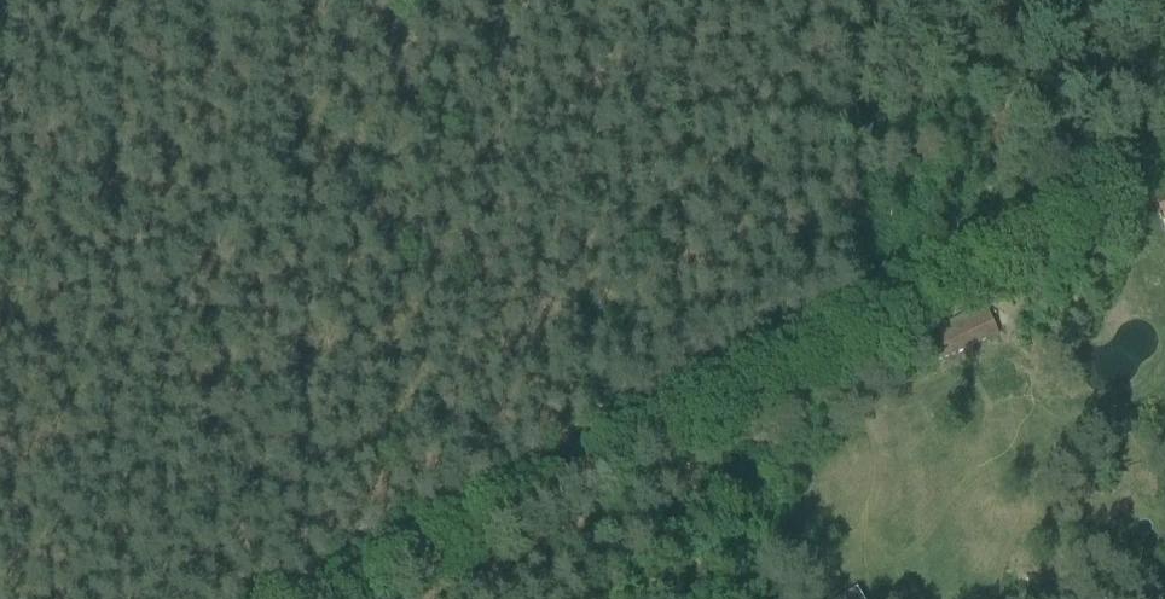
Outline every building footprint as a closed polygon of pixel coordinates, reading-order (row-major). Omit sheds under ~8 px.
[(1154,198),(1162,224),(1164,223),(1164,195),(1154,198)] [(988,312),(919,342),(930,366),(999,336),(988,312)] [(844,598),(863,598),(858,591),(844,598)]
